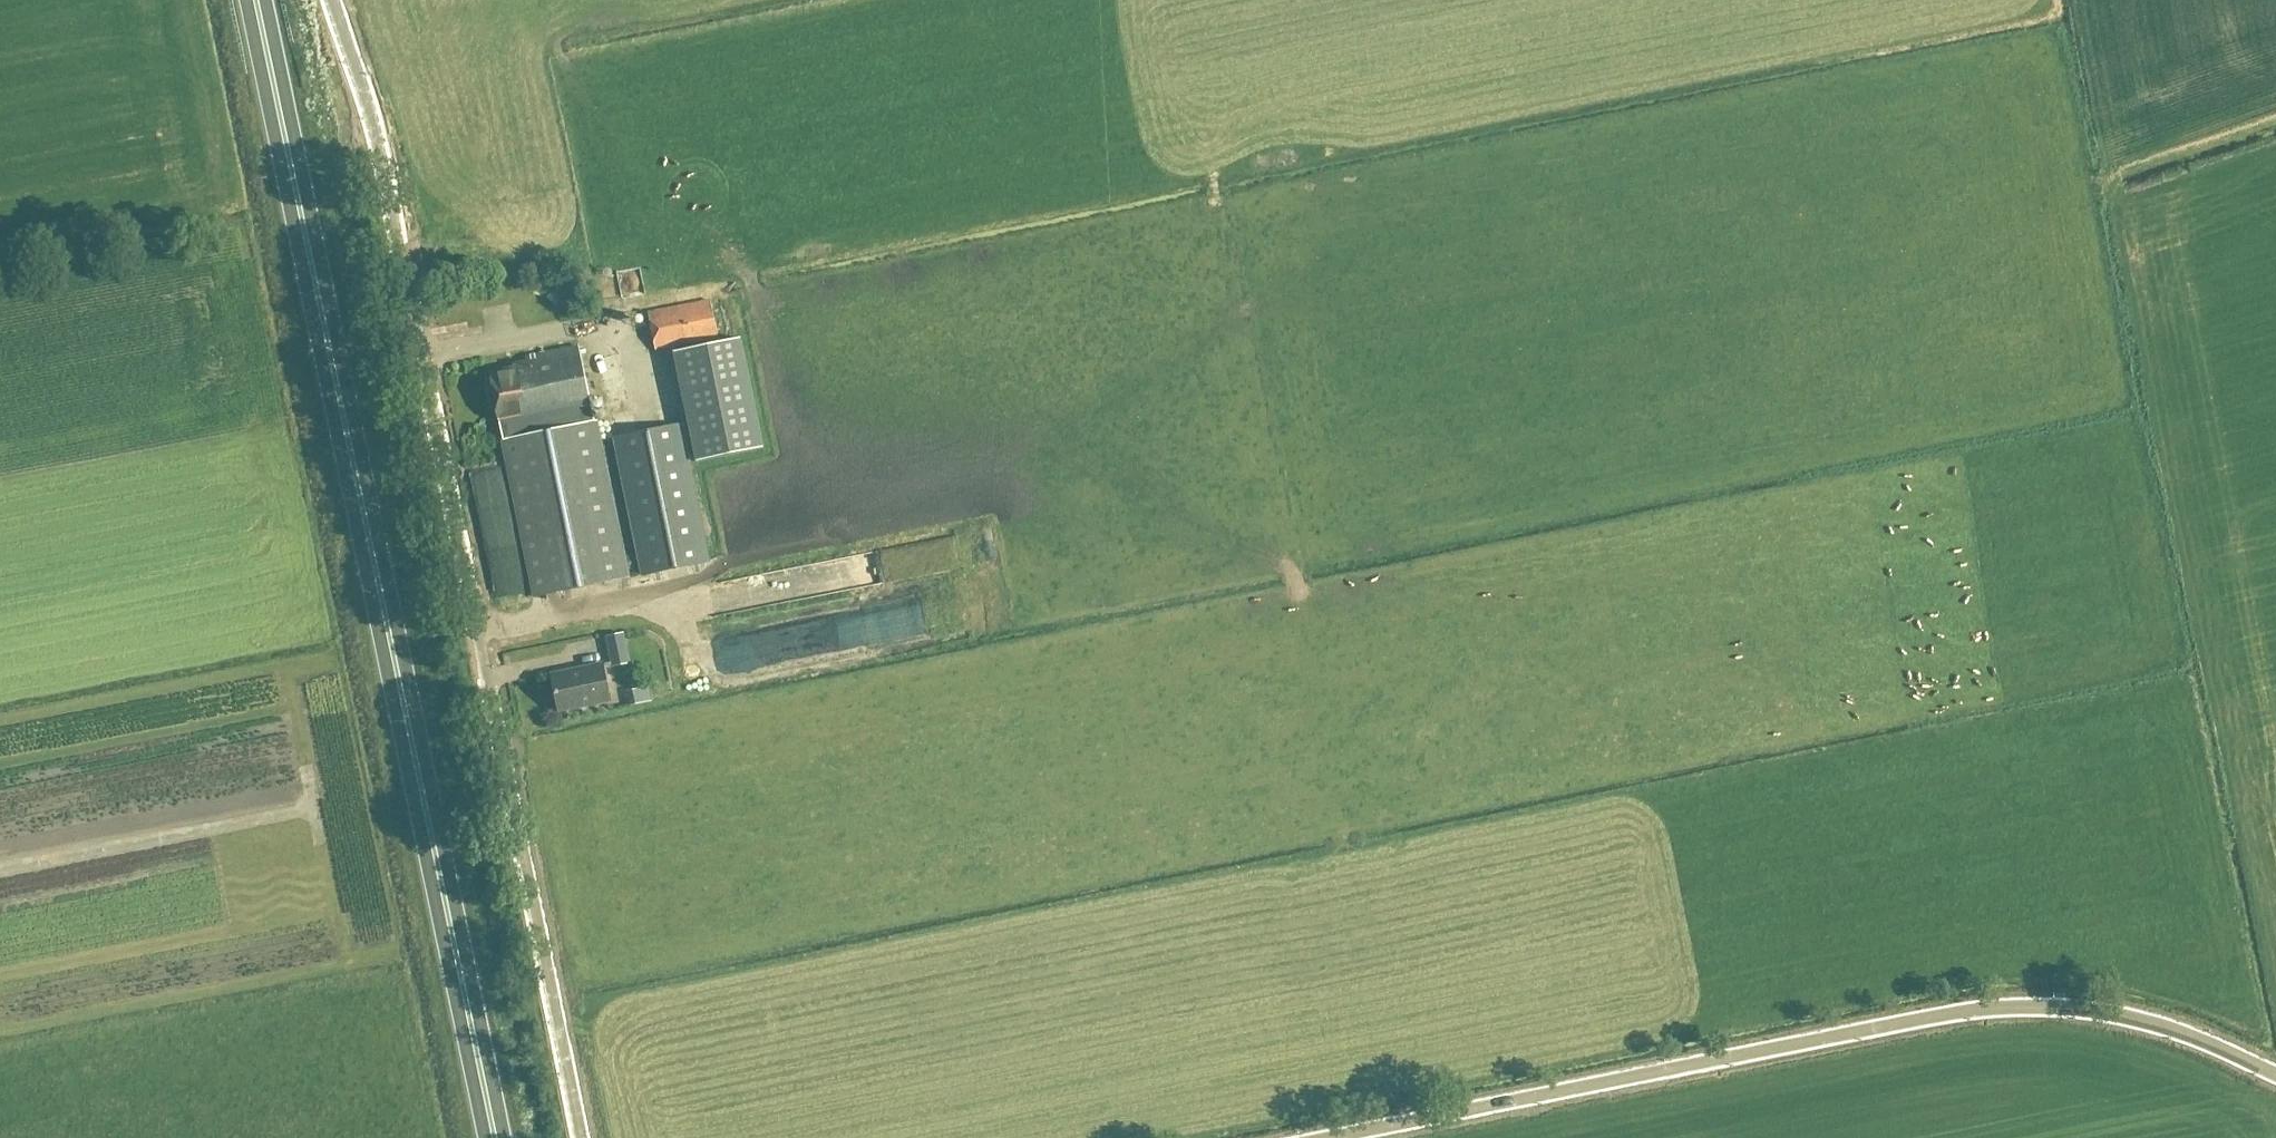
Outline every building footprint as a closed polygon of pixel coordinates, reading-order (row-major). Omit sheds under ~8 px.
[(709,300),(645,313),(653,350),(717,337),(709,300)] [(740,339),(674,353),(697,462),(763,449),(740,339)] [(578,347),(524,358),(526,363),(512,365),(513,369),(488,374),(497,418),(502,441),(534,599),(627,579),(594,422),(594,423),(578,347)] [(707,563),(679,426),(614,440),(642,576),(707,563)] [(607,648),(624,645),(622,633),(605,636),(607,648)] [(601,663),(549,675),(558,712),(609,700),(601,663)] [(647,689),(626,693),(629,707),(650,703),(647,689)]
